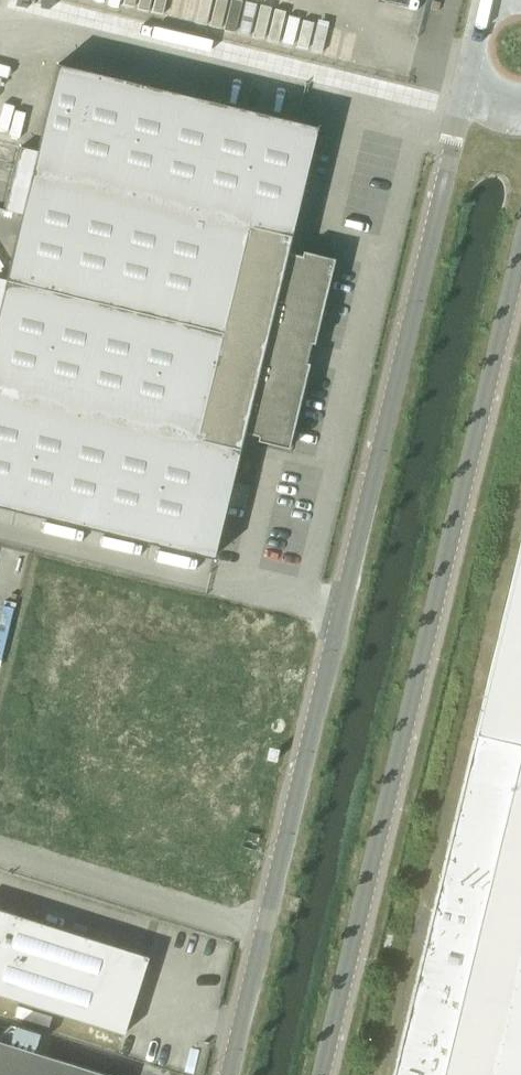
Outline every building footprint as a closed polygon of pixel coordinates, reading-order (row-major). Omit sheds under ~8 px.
[(169,17),(173,0),(99,0),(169,17)] [(173,20),(260,39),(313,50),(319,23),(294,17),(295,13),(235,0),(177,0),(173,20)] [(323,0),(300,0),(298,13),(321,17),(323,0)] [(212,558),(243,433),(257,436),(256,441),(288,449),(304,384),(309,364),(306,363),(311,344),(313,344),(334,259),(302,251),(301,256),(286,253),(316,127),(57,64),(35,156),(17,151),(2,214),(20,219),(4,284),(0,283),(0,507),(212,558)] [(15,113),(17,75),(0,75),(0,113),(15,113)] [(33,516),(30,527),(47,532),(50,521),(33,516)] [(482,710),(481,710),(392,1074),(520,1074),(520,547),(482,710)] [(143,971),(0,925),(0,996),(123,1035),(143,971)] [(0,1042),(0,1074),(106,1074),(0,1042)]
